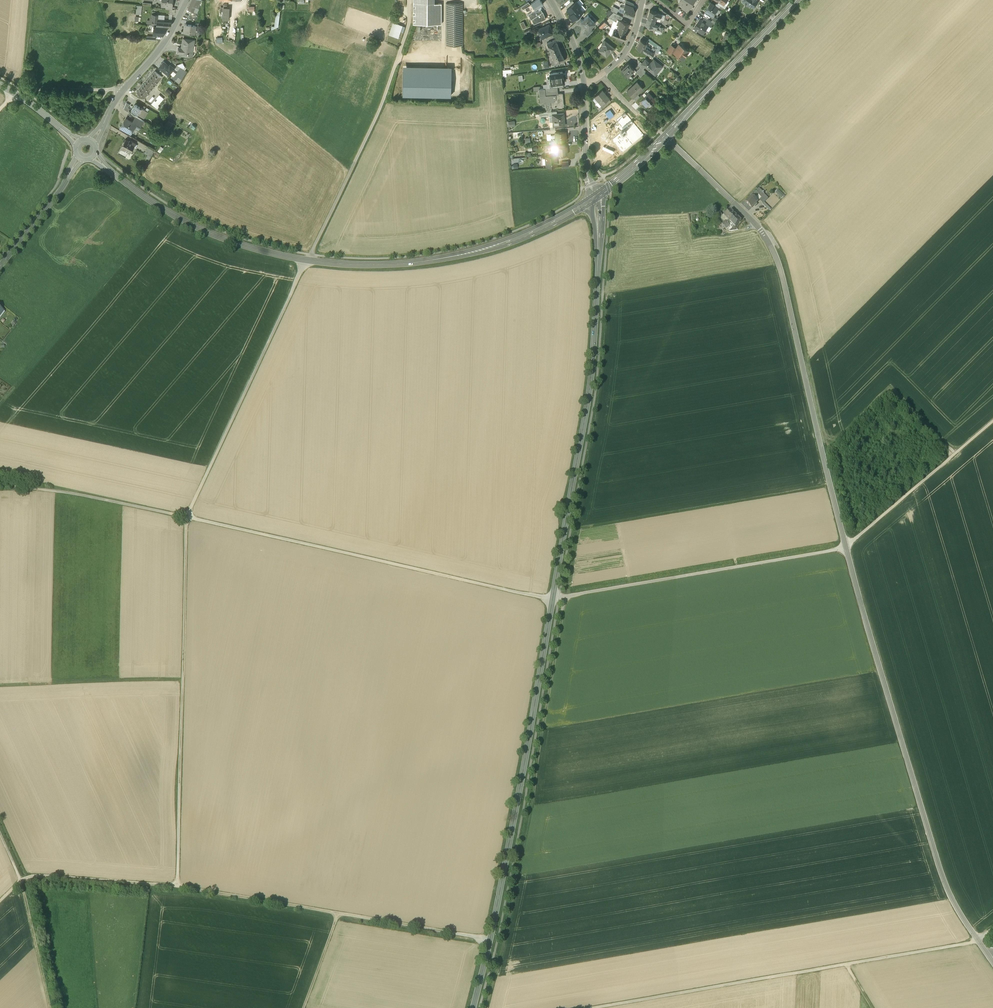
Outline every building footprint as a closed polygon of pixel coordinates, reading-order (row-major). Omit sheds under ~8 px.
[(188,8),(193,11),(194,11),(198,0),(192,0),(188,8)] [(528,6),(530,9),(532,11),(537,8),(543,4),(540,0),(536,0),(531,3),(528,6)] [(682,1),(681,2),(682,4),(689,9),(695,0),(682,0),(682,1)] [(568,9),(567,10),(570,14),(579,7),(580,6),(577,1),(574,3),(568,9)] [(434,3),(413,3),(413,24),(441,24),(441,3),(434,3)] [(462,3),(446,3),(446,46),(462,46),(462,3)] [(715,5),(710,3),(705,11),(713,16),(715,13),(718,9),(718,8),(715,5)] [(229,19),(230,8),(228,8),(228,4),(224,4),(224,6),(221,6),(221,11),(223,11),(222,19),(229,19)] [(631,6),(625,4),(624,7),(625,8),(623,13),(623,14),(631,17),(634,10),(631,9),(632,8),(631,6)] [(569,15),(573,19),(574,19),(580,13),(583,11),(579,7),(570,14),(569,15)] [(532,19),(534,24),(546,19),(543,12),(542,12),(540,9),(539,10),(537,8),(532,11),(528,14),(531,20),(532,19)] [(668,13),(663,9),(662,13),(661,17),(660,21),(661,22),(662,23),(668,13)] [(657,12),(650,10),(648,18),(656,20),(660,21),(661,17),(662,13),(657,12)] [(194,11),(193,11),(187,21),(194,22),(198,13),(196,12),(194,11)] [(614,12),(608,17),(618,22),(618,20),(620,16),(616,13),(614,12)] [(574,19),(576,22),(582,15),(580,13),(574,19)] [(582,20),(580,22),(581,22),(579,23),(586,30),(587,29),(588,30),(590,28),(596,23),(588,15),(582,20)] [(711,21),(705,17),(702,20),(708,24),(710,26),(713,22),(711,21)] [(656,20),(648,18),(646,24),(654,26),(656,27),(658,27),(659,24),(655,22),(656,20)] [(702,20),(700,19),(694,28),(702,33),(704,32),(705,31),(707,29),(706,28),(708,24),(702,20)] [(628,23),(618,20),(618,22),(617,24),(618,24),(616,30),(625,33),(628,23)] [(403,25),(393,22),(388,35),(398,38),(403,25)] [(186,24),(185,27),(184,27),(183,32),(190,33),(190,31),(195,32),(196,25),(186,24)] [(543,26),(537,29),(541,38),(552,33),(549,24),(543,26)] [(167,26),(154,25),(154,26),(153,27),(154,27),(154,31),(154,34),(163,35),(163,32),(165,31),(165,29),(166,28),(167,26)] [(586,30),(583,33),(587,37),(593,31),(590,28),(588,30),(587,29),(586,30)] [(616,30),(613,29),(611,34),(617,37),(619,37),(619,38),(623,39),(624,39),(626,33),(616,30)] [(194,40),(187,39),(183,38),(182,47),(179,47),(178,52),(183,53),(183,55),(188,56),(188,52),(192,53),(194,40)] [(658,45),(649,39),(647,41),(656,47),(658,45)] [(555,40),(547,43),(556,64),(564,61),(555,40)] [(614,48),(604,40),(602,44),(603,45),(599,50),(606,56),(610,51),(611,52),(614,48)] [(650,49),(645,45),(647,43),(640,40),(636,48),(643,51),(646,53),(649,50),(650,49)] [(679,44),(674,53),(684,59),(687,54),(685,52),(687,49),(679,44)] [(675,47),(671,45),(666,51),(670,54),(675,47)] [(650,63),(645,59),(642,63),(641,63),(645,66),(655,75),(662,66),(653,59),(650,63)] [(169,66),(164,61),(159,67),(162,69),(168,75),(174,68),(170,65),(169,66)] [(628,63),(621,69),(627,76),(629,74),(634,69),(628,63)] [(451,66),(403,65),(402,95),(450,96),(451,66)] [(636,71),(637,73),(640,76),(646,71),(643,69),(640,67),(636,71)] [(507,72),(512,72),(512,68),(502,69),(503,76),(507,75),(507,72)] [(168,75),(162,69),(159,72),(166,77),(168,75)] [(162,78),(155,72),(149,79),(156,85),(162,78)] [(551,84),(563,83),(564,83),(562,72),(549,74),(551,84)] [(156,85),(149,79),(143,85),(150,91),(156,85)] [(643,88),(637,82),(627,91),(633,98),(637,94),(643,88)] [(143,85),(137,92),(144,98),(150,91),(143,85)] [(552,95),(545,95),(545,88),(539,88),(539,96),(543,96),(543,102),(546,102),(546,109),(551,108),(551,107),(563,106),(562,94),(558,94),(557,94),(552,95)] [(609,98),(602,90),(594,96),(601,104),(601,105),(605,102),(609,98)] [(655,100),(649,93),(640,101),(646,107),(651,102),(652,103),(655,100)] [(635,101),(637,103),(640,101),(644,97),(642,95),(640,96),(635,101)] [(146,112),(136,105),(132,111),(142,118),(146,112)] [(564,113),(552,114),(553,126),(555,126),(564,125),(563,118),(564,118),(564,113)] [(143,121),(136,117),(133,122),(136,124),(135,126),(139,128),(143,121)] [(133,122),(126,118),(124,122),(123,124),(120,127),(127,131),(127,132),(128,133),(129,133),(130,133),(135,126),(136,124),(133,122)] [(555,132),(556,140),(566,140),(565,131),(555,132)] [(130,142),(125,139),(118,152),(125,156),(128,152),(130,153),(131,152),(136,143),(131,141),(130,142)] [(566,146),(557,146),(557,150),(558,155),(561,155),(562,155),(567,154),(566,146)] [(154,151),(148,147),(144,153),(148,155),(151,157),(154,151)] [(553,155),(545,156),(546,166),(556,165),(555,155),(553,155)] [(762,192),(759,189),(752,196),(758,202),(760,200),(765,195),(763,194),(764,193),(763,193),(762,192)] [(778,189),(775,192),(782,199),(785,196),(778,189)] [(752,196),(746,202),(752,208),(754,206),(755,207),(757,205),(756,204),(758,202),(752,196)] [(772,209),(765,201),(763,203),(770,211),(772,209)] [(725,216),(730,222),(736,215),(731,210),(725,216)] [(714,215),(718,220),(724,215),(720,211),(714,215)] [(724,215),(718,220),(719,221),(724,227),(730,222),(725,216),(724,215)] [(741,221),(736,215),(730,222),(732,224),(735,226),(735,227),(741,221)] [(724,227),(719,221),(716,222),(717,223),(723,230),(724,229),(726,228),(724,227)] [(727,232),(735,226),(732,224),(726,229),(726,228),(724,229),(727,232)]
